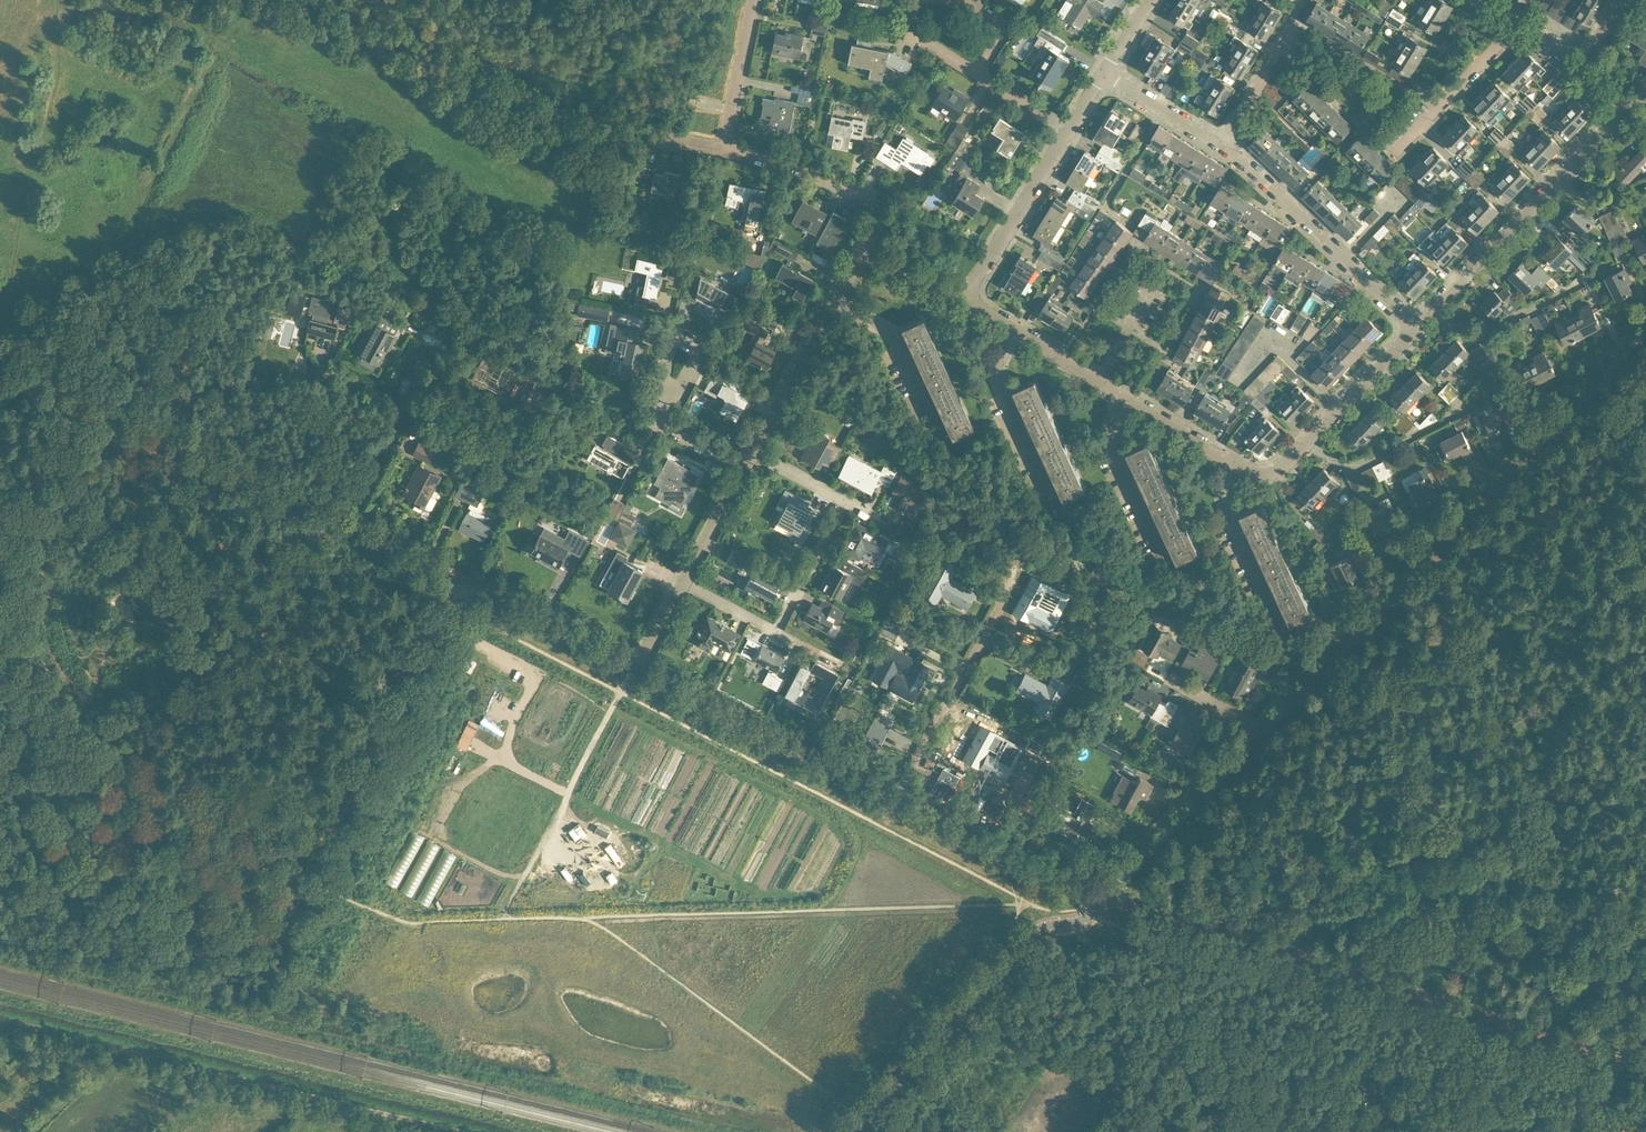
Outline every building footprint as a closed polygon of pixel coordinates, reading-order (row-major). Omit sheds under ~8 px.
[(1097,0),(1068,0),(1067,1),(1073,5),(1065,18),(1074,24),(1074,25),(1076,26),(1077,25),(1080,28),(1092,8),(1098,12),(1103,4),(1097,0)] [(1177,3),(1195,13),(1200,7),(1202,8),(1206,3),(1201,0),(1179,0),(1177,3)] [(1255,4),(1261,8),(1257,15),(1275,26),(1280,20),(1278,18),(1282,12),(1263,0),(1257,0),(1255,4)] [(1378,11),(1385,16),(1388,10),(1392,3),(1387,0),(1385,0),(1378,11)] [(1448,12),(1452,6),(1443,0),(1429,0),(1431,2),(1427,8),(1446,20),(1450,14),(1448,12)] [(1552,0),(1544,0),(1539,8),(1544,11),(1545,12),(1552,0)] [(1574,2),(1568,11),(1572,12),(1573,14),(1577,16),(1583,20),(1589,24),(1592,26),(1593,25),(1592,25),(1600,12),(1582,0),(1579,5),(1574,2)] [(1582,0),(1600,12),(1601,12),(1601,11),(1607,0),(1582,0)] [(1560,6),(1555,2),(1548,13),(1553,17),(1560,6)] [(1177,3),(1169,16),(1184,25),(1190,28),(1193,22),(1191,21),(1195,13),(1177,3)] [(1324,7),(1317,3),(1314,9),(1313,9),(1312,11),(1307,20),(1321,29),(1331,12),(1331,11),(1330,13),(1323,9),(1324,7)] [(1360,3),(1356,9),(1358,10),(1364,13),(1368,8),(1360,3)] [(1566,9),(1560,6),(1553,17),(1558,20),(1566,9)] [(1368,8),(1364,13),(1372,18),(1375,13),(1368,8)] [(1391,12),(1390,14),(1403,22),(1406,17),(1407,16),(1393,8),(1391,12)] [(1412,18),(1436,32),(1440,26),(1442,27),(1446,20),(1427,8),(1423,16),(1416,12),(1412,18)] [(1564,24),(1572,12),(1568,11),(1566,9),(1558,20),(1564,24)] [(1220,10),(1216,16),(1228,24),(1232,17),(1220,10)] [(1321,29),(1333,37),(1343,21),(1335,17),(1337,15),(1331,12),(1321,29)] [(1564,24),(1570,27),(1577,16),(1573,14),(1572,12),(1564,24)] [(1388,17),(1386,20),(1399,28),(1400,28),(1403,22),(1390,14),(1388,17)] [(1246,18),(1242,24),(1265,38),(1269,32),(1271,33),(1275,26),(1257,15),(1252,22),(1246,18)] [(1213,22),(1225,30),(1228,24),(1216,16),(1213,22)] [(1570,27),(1575,31),(1583,20),(1577,16),(1570,27)] [(1589,24),(1583,20),(1575,31),(1582,35),(1589,24)] [(812,21),(810,32),(826,35),(828,24),(812,21)] [(1350,26),(1343,21),(1333,37),(1346,44),(1356,27),(1351,24),(1350,26)] [(1629,37),(1645,48),(1645,29),(1638,24),(1629,37)] [(1356,27),(1346,44),(1359,52),(1364,43),(1365,43),(1366,41),(1365,41),(1373,30),(1367,26),(1364,32),(1362,34),(1356,29),(1357,28),(1356,27)] [(1038,56),(1043,59),(1040,64),(1032,76),(1041,81),(1041,82),(1042,83),(1043,82),(1051,87),(1058,77),(1060,73),(1062,69),(1063,70),(1065,66),(1069,59),(1060,54),(1063,50),(1065,52),(1070,44),(1042,27),(1037,34),(1047,41),(1038,56)] [(776,33),(772,52),(799,58),(804,36),(791,33),(790,36),(776,33)] [(1186,33),(1182,40),(1196,49),(1197,48),(1201,42),(1186,33)] [(1403,33),(1399,39),(1406,43),(1402,50),(1420,62),(1424,55),(1423,54),(1427,47),(1403,33)] [(1235,35),(1231,42),(1237,46),(1233,52),(1252,64),(1256,58),(1254,56),(1258,50),(1236,36),(1235,35)] [(851,43),(848,63),(870,68),(868,76),(881,78),(884,63),(904,76),(912,63),(893,52),(871,47),(872,41),(872,40),(868,40),(857,37),(857,38),(856,44),(851,43)] [(1156,37),(1147,51),(1164,61),(1169,54),(1172,56),(1177,49),(1156,37)] [(1182,39),(1178,46),(1192,55),(1193,55),(1196,49),(1182,40),(1182,39)] [(1196,49),(1193,55),(1205,62),(1209,55),(1202,51),(1197,48),(1196,49)] [(1381,58),(1368,49),(1364,56),(1377,64),(1381,58)] [(1391,53),(1387,59),(1410,74),(1414,67),(1416,68),(1420,62),(1402,50),(1397,57),(1391,53)] [(1147,51),(1139,65),(1159,77),(1167,63),(1164,61),(1147,51)] [(1546,70),(1526,51),(1521,56),(1519,55),(1514,60),(1530,76),(1536,70),(1541,75),(1546,70)] [(1222,56),(1218,62),(1242,76),(1246,70),(1248,71),(1252,64),(1233,52),(1228,60),(1222,56)] [(1006,58),(1001,55),(1000,54),(995,62),(1001,66),(1006,58)] [(1201,68),(1205,62),(1193,55),(1189,60),(1201,68)] [(1509,66),(1510,68),(1505,73),(1524,92),(1529,87),(1524,82),(1530,76),(1514,60),(1509,66)] [(1175,68),(1166,82),(1173,86),(1181,74),(1182,72),(1175,68)] [(1211,73),(1203,87),(1209,91),(1210,90),(1228,102),(1232,95),(1230,94),(1234,88),(1211,73)] [(1187,78),(1181,74),(1173,86),(1180,90),(1187,78)] [(1548,93),(1559,82),(1553,77),(1543,88),(1548,93)] [(808,84),(807,88),(814,89),(816,79),(809,78),(808,84)] [(1564,87),(1559,82),(1548,93),(1553,98),(1564,87)] [(1489,87),(1483,93),(1499,108),(1505,113),(1515,102),(1495,83),(1490,89),(1489,87)] [(1298,89),(1292,96),(1306,109),(1320,95),(1308,84),(1301,92),(1298,89)] [(792,85),(791,91),(799,93),(797,103),(811,106),(814,89),(807,88),(796,85),(792,85)] [(956,94),(944,86),(932,104),(956,119),(968,98),(958,91),(956,94)] [(1199,94),(1195,100),(1218,114),(1222,108),(1224,109),(1228,102),(1210,90),(1209,91),(1205,98),(1199,94)] [(1478,98),(1479,100),(1474,105),(1493,124),(1499,119),(1494,114),(1499,108),(1483,93),(1478,98)] [(1517,94),(1512,99),(1515,102),(1518,104),(1517,105),(1527,114),(1532,109),(1522,99),(1517,94)] [(1527,94),(1522,99),(1532,109),(1537,104),(1527,94)] [(1571,104),(1566,109),(1582,125),(1587,120),(1586,118),(1591,113),(1571,94),(1566,99),(1571,104)] [(1320,95),(1306,109),(1316,119),(1330,105),(1320,95)] [(687,106),(695,108),(697,98),(696,98),(689,96),(687,106)] [(795,102),(774,98),(774,100),(762,98),(762,99),(764,99),(760,123),(778,126),(778,129),(789,132),(795,102)] [(1537,104),(1532,109),(1543,119),(1548,113),(1537,104)] [(1330,105),(1316,119),(1327,130),(1329,128),(1341,115),(1330,105)] [(1112,108),(1104,122),(1122,132),(1130,119),(1124,116),(1124,115),(1123,114),(1122,115),(1112,108)] [(1532,109),(1527,114),(1537,124),(1543,119),(1532,109)] [(1576,131),(1582,125),(1566,109),(1560,115),(1557,112),(1555,110),(1549,116),(1550,116),(1569,135),(1575,130),(1576,131)] [(1289,113),(1285,117),(1292,123),(1296,119),(1289,113)] [(832,115),(828,133),(834,134),(832,146),(847,149),(850,136),(850,134),(855,135),(855,137),(862,139),(866,120),(853,118),(852,119),(832,115)] [(1352,126),(1341,115),(1329,128),(1335,134),(1334,136),(1338,140),(1343,135),(1343,136),(1345,134),(1352,126)] [(1465,115),(1459,121),(1458,119),(1452,125),(1469,140),(1474,135),(1479,140),(1484,134),(1465,115)] [(996,116),(989,129),(1003,138),(995,150),(1007,158),(1023,132),(1015,128),(1016,127),(1012,125),(1011,125),(996,116)] [(1282,120),(1279,124),(1285,131),(1289,127),(1282,120)] [(1093,139),(1102,145),(1105,141),(1112,145),(1113,146),(1122,132),(1104,122),(1093,139)] [(1300,123),(1296,127),(1303,134),(1307,129),(1300,123)] [(1129,137),(1138,143),(1146,129),(1137,124),(1129,137)] [(1160,125),(1149,142),(1163,151),(1174,134),(1160,125)] [(1447,131),(1448,132),(1443,138),(1463,157),(1468,152),(1462,147),(1469,140),(1452,125),(1447,131)] [(1496,126),(1491,132),(1501,141),(1507,136),(1496,126)] [(1541,136),(1535,141),(1552,157),(1556,152),(1555,150),(1560,145),(1540,126),(1536,131),(1538,133),(1541,136)] [(1307,129),(1303,134),(1309,140),(1313,136),(1307,129)] [(1258,137),(1251,144),(1262,155),(1276,141),(1265,130),(1261,133),(1260,135),(1259,134),(1258,136),(1258,137)] [(1293,131),(1290,135),(1296,141),(1300,137),(1293,131)] [(952,132),(945,144),(955,150),(963,139),(952,132)] [(1491,132),(1486,137),(1496,147),(1501,141),(1491,132)] [(1174,134),(1163,151),(1176,160),(1187,142),(1174,134)] [(1352,144),(1348,149),(1359,161),(1373,146),(1362,135),(1354,143),(1354,142),(1352,144)] [(1507,136),(1501,141),(1512,151),(1517,146),(1507,136)] [(926,163),(927,164),(929,165),(933,159),(928,155),(928,154),(911,144),(912,143),(913,141),(907,137),(906,139),(905,140),(903,139),(896,150),(885,143),(877,156),(888,163),(897,168),(901,162),(901,161),(920,173),(926,163)] [(1300,137),(1296,141),(1302,147),(1306,143),(1300,137)] [(963,139),(955,150),(967,158),(975,146),(963,139)] [(1317,140),(1314,144),(1320,150),(1324,146),(1317,140)] [(1276,141),(1262,155),(1272,165),(1285,152),(1279,146),(1280,145),(1276,141)] [(1501,141),(1496,147),(1507,156),(1512,151),(1501,141)] [(1552,157),(1535,141),(1529,147),(1524,142),(1518,148),(1539,167),(1544,162),(1546,163),(1552,157)] [(1187,142),(1176,160),(1190,168),(1201,150),(1187,142)] [(1373,146),(1359,161),(1363,165),(1365,163),(1371,169),(1383,156),(1373,146)] [(1427,151),(1422,156),(1438,172),(1443,166),(1449,171),(1453,166),(1434,147),(1428,153),(1427,151)] [(1110,157),(1124,166),(1129,156),(1115,148),(1109,157),(1110,157)] [(1611,169),(1624,182),(1626,183),(1632,177),(1641,167),(1644,170),(1645,168),(1645,154),(1641,149),(1641,150),(1630,162),(1624,156),(1611,169)] [(955,150),(947,163),(960,171),(964,166),(968,159),(967,158),(955,150)] [(1201,150),(1190,168),(1186,174),(1199,183),(1203,176),(1214,159),(1201,150)] [(1085,151),(1076,167),(1090,175),(1095,167),(1100,170),(1105,162),(1100,158),(1099,159),(1095,157),(1085,151)] [(1292,158),(1285,152),(1272,165),(1283,176),(1296,162),(1298,160),(1293,157),(1292,158)] [(1325,154),(1314,164),(1319,170),(1330,159),(1325,154)] [(1385,176),(1386,177),(1387,175),(1387,174),(1395,167),(1383,156),(1371,169),(1377,175),(1376,176),(1381,181),(1385,176)] [(1416,163),(1417,164),(1412,170),(1432,188),(1437,182),(1432,178),(1438,172),(1422,156),(1416,163)] [(1119,173),(1124,166),(1110,157),(1106,164),(1119,172),(1119,173)] [(1510,168),(1504,174),(1521,189),(1525,184),(1524,183),(1529,177),(1509,158),(1505,163),(1510,168)] [(1214,159),(1203,176),(1216,184),(1227,167),(1214,159)] [(1330,159),(1319,170),(1324,175),(1335,164),(1330,159)] [(1466,159),(1460,164),(1471,174),(1476,168),(1466,159)] [(636,161),(633,175),(653,179),(651,190),(665,193),(664,197),(674,199),(679,174),(667,171),(666,171),(665,171),(664,172),(663,172),(663,173),(663,174),(659,173),(661,166),(636,161)] [(1302,169),(1296,162),(1283,176),(1294,186),(1302,179),(1304,177),(1303,177),(1309,171),(1304,167),(1302,169)] [(1345,174),(1349,170),(1343,164),(1339,168),(1345,174)] [(1460,164),(1455,169),(1466,179),(1471,174),(1460,164)] [(1076,167),(1067,181),(1076,187),(1080,190),(1080,191),(1085,194),(1086,192),(1090,186),(1085,183),(1090,175),(1076,167)] [(1147,175),(1134,167),(1129,175),(1142,183),(1147,175)] [(1476,168),(1471,174),(1481,183),(1486,178),(1476,168)] [(1391,179),(1396,184),(1406,173),(1401,169),(1391,179)] [(1396,184),(1401,188),(1411,178),(1406,173),(1396,184)] [(973,192),(978,185),(967,178),(960,174),(954,183),(961,187),(953,201),(973,214),(983,198),(973,192)] [(1356,184),(1360,180),(1353,174),(1349,178),(1356,184)] [(1471,174),(1466,179),(1476,189),(1481,183),(1471,174)] [(1487,180),(1508,200),(1513,194),(1515,196),(1521,189),(1504,174),(1499,180),(1493,174),(1487,180)] [(1401,188),(1405,193),(1416,183),(1411,178),(1401,188)] [(1304,195),(1315,206),(1328,193),(1322,187),(1324,185),(1318,180),(1313,186),(1312,185),(1311,187),(1311,188),(1304,195)] [(1360,180),(1356,184),(1362,191),(1366,186),(1360,180)] [(1149,187),(1156,192),(1160,186),(1152,181),(1149,187)] [(1349,192),(1353,188),(1346,181),(1343,185),(1349,192)] [(1405,193),(1410,197),(1420,187),(1416,183),(1405,193)] [(763,201),(765,191),(730,184),(726,204),(737,206),(739,199),(745,200),(750,201),(746,220),(744,230),(755,233),(757,224),(756,223),(761,200),(763,201)] [(1222,184),(1211,202),(1225,211),(1236,193),(1222,184)] [(1160,186),(1156,192),(1163,196),(1166,191),(1160,186)] [(1420,187),(1410,197),(1415,202),(1425,192),(1420,187)] [(1349,192),(1355,198),(1359,194),(1353,188),(1349,192)] [(1479,200),(1473,206),(1490,222),(1495,216),(1493,215),(1498,209),(1478,190),(1473,195),(1479,200)] [(1334,195),(1330,191),(1328,193),(1315,206),(1325,216),(1338,203),(1333,197),(1334,195)] [(1415,202),(1410,208),(1414,212),(1420,206),(1421,207),(1422,206),(1427,206),(1432,211),(1437,211),(1441,206),(1440,205),(1425,192),(1415,202)] [(1087,195),(1083,201),(1097,209),(1100,203),(1101,202),(1101,201),(1088,193),(1087,195)] [(1236,193),(1225,211),(1238,219),(1249,201),(1236,193)] [(1058,196),(1046,215),(1061,225),(1071,209),(1074,211),(1078,205),(1068,199),(1067,199),(1066,201),(1058,196)] [(1178,199),(1176,204),(1183,208),(1186,203),(1179,198),(1178,199)] [(1446,199),(1440,205),(1441,206),(1450,215),(1456,209),(1446,199)] [(813,206),(803,201),(793,221),(820,235),(817,242),(829,248),(845,218),(833,212),(830,219),(812,209),(813,206)] [(1093,215),(1097,209),(1083,201),(1080,207),(1093,215)] [(1249,201),(1238,219),(1252,227),(1262,210),(1249,201)] [(1186,203),(1183,208),(1190,213),(1194,207),(1186,203)] [(1345,209),(1338,203),(1325,216),(1336,227),(1349,213),(1351,212),(1347,207),(1345,209)] [(1172,214),(1175,208),(1168,204),(1164,209),(1172,214)] [(1457,212),(1477,232),(1482,226),(1484,228),(1490,222),(1473,206),(1468,212),(1462,207),(1457,212)] [(1565,219),(1582,235),(1596,220),(1595,219),(1595,220),(1589,214),(1590,214),(1589,213),(1587,216),(1577,207),(1577,206),(1576,206),(1564,219),(1565,219)] [(1080,207),(1076,212),(1090,220),(1093,215),(1080,207)] [(1400,219),(1406,224),(1407,226),(1417,215),(1414,212),(1410,208),(1400,219)] [(1101,220),(1106,213),(1100,209),(1096,217),(1101,220)] [(1365,219),(1370,224),(1380,214),(1375,209),(1365,219)] [(1252,227),(1248,232),(1262,241),(1276,218),(1262,210),(1252,227)] [(1620,224),(1613,210),(1606,213),(1617,237),(1623,235),(1625,239),(1629,238),(1621,223),(1620,224)] [(1139,224),(1150,231),(1145,239),(1159,248),(1170,230),(1173,226),(1164,220),(1162,222),(1158,220),(1146,212),(1139,224)] [(1356,219),(1349,213),(1336,227),(1348,237),(1355,230),(1357,228),(1362,222),(1358,218),(1356,219)] [(1394,213),(1390,218),(1395,223),(1399,218),(1394,213)] [(1624,251),(1617,237),(1606,213),(1600,216),(1606,229),(1605,230),(1611,241),(1609,244),(1615,256),(1624,251)] [(1201,220),(1208,224),(1212,219),(1204,214),(1201,220)] [(1046,215),(1034,234),(1042,239),(1041,241),(1043,242),(1052,248),(1052,247),(1055,243),(1051,240),(1061,225),(1046,215)] [(1188,215),(1184,220),(1192,225),(1195,220),(1188,215)] [(1260,243),(1274,251),(1278,244),(1289,226),(1276,218),(1262,241),(1260,243)] [(1390,218),(1384,224),(1390,229),(1395,234),(1400,228),(1395,223),(1390,218)] [(1107,234),(1124,246),(1133,232),(1117,220),(1107,234)] [(1195,220),(1192,225),(1199,230),(1202,224),(1195,220)] [(1447,221),(1437,232),(1443,238),(1459,254),(1464,249),(1462,247),(1467,241),(1447,221)] [(1150,231),(1139,224),(1134,232),(1145,239),(1150,231)] [(1390,229),(1384,224),(1374,235),(1379,240),(1390,229)] [(1223,227),(1220,231),(1228,236),(1231,231),(1223,226),(1223,227)] [(1084,237),(1089,241),(1094,233),(1088,230),(1084,237)] [(1159,248),(1172,256),(1183,239),(1170,230),(1159,248)] [(1434,230),(1422,241),(1446,264),(1451,258),(1453,260),(1459,254),(1443,238),(1437,232),(1434,230)] [(1245,239),(1231,231),(1228,236),(1241,244),(1245,239)] [(1544,255),(1543,255),(1556,268),(1573,251),(1552,231),(1545,237),(1554,245),(1544,255)] [(1215,232),(1211,237),(1218,242),(1222,236),(1215,232)] [(1115,258),(1124,246),(1107,234),(1098,247),(1115,258)] [(1645,260),(1645,238),(1645,239),(1643,234),(1634,239),(1644,261),(1645,260)] [(1369,251),(1379,240),(1374,235),(1364,245),(1369,251)] [(1222,236),(1218,242),(1226,246),(1229,241),(1222,236)] [(1085,248),(1089,241),(1084,237),(1079,244),(1085,248)] [(789,259),(793,261),(799,252),(774,238),(769,248),(789,259)] [(1197,247),(1183,239),(1172,256),(1186,265),(1197,247)] [(737,249),(736,256),(757,268),(770,245),(763,244),(761,254),(737,249)] [(700,247),(690,245),(688,255),(698,257),(700,247)] [(1025,252),(1030,256),(1035,249),(1029,245),(1025,252)] [(1299,254),(1285,245),(1274,263),(1288,271),(1299,254)] [(1106,272),(1115,258),(1098,247),(1089,260),(1106,272)] [(1186,265),(1199,273),(1210,256),(1197,247),(1186,265)] [(1579,247),(1572,254),(1576,257),(1587,268),(1594,260),(1579,247)] [(1054,250),(1051,256),(1064,263),(1064,262),(1067,257),(1056,251),(1054,250)] [(1042,251),(1039,257),(1060,270),(1064,263),(1051,256),(1042,251)] [(1433,281),(1431,279),(1436,274),(1414,252),(1409,258),(1412,260),(1407,265),(1428,286),(1433,281)] [(1298,285),(1301,280),(1312,262),(1299,254),(1288,271),(1284,277),(1298,285)] [(820,255),(817,261),(825,266),(828,260),(820,255)] [(1021,255),(1011,271),(1028,281),(1038,266),(1021,255)] [(1067,264),(1073,268),(1077,260),(1072,256),(1067,264)] [(1199,273),(1212,282),(1223,264),(1210,256),(1199,273)] [(637,258),(635,270),(649,272),(645,287),(638,286),(636,293),(649,296),(654,297),(659,275),(667,276),(670,262),(662,260),(661,263),(637,258)] [(783,262),(776,275),(779,277),(793,285),(787,297),(797,302),(797,303),(805,289),(807,290),(811,281),(812,279),(800,272),(791,267),(793,261),(789,259),(786,264),(783,262)] [(1089,260),(1080,273),(1097,284),(1106,272),(1089,260)] [(1312,262),(1301,280),(1315,288),(1326,270),(1312,262)] [(1546,281),(1554,289),(1559,284),(1539,265),(1532,273),(1521,263),(1509,276),(1526,292),(1536,282),(1541,286),(1546,281)] [(1068,275),(1073,268),(1067,264),(1063,271),(1068,275)] [(1233,271),(1240,275),(1244,270),(1236,265),(1233,271)] [(1422,292),(1428,286),(1407,265),(1395,277),(1415,296),(1420,291),(1422,292)] [(1628,283),(1631,281),(1624,267),(1605,277),(1616,299),(1632,291),(1628,283)] [(1251,274),(1244,270),(1240,275),(1248,280),(1251,274)] [(1315,288),(1328,297),(1339,278),(1326,270),(1315,288)] [(1014,293),(1019,296),(1028,281),(1011,271),(1007,278),(1004,276),(999,284),(1002,286),(1008,289),(1008,291),(1013,294),(1014,293)] [(1071,286),(1075,288),(1087,297),(1097,284),(1080,273),(1071,286)] [(1581,276),(1586,286),(1588,290),(1595,286),(1588,273),(1581,276)] [(1056,275),(1047,290),(1053,294),(1063,279),(1056,275)] [(712,319),(718,306),(719,306),(733,313),(741,299),(701,277),(697,296),(694,309),(712,319)] [(1328,297),(1342,305),(1353,287),(1339,278),(1328,297)] [(1263,281),(1260,287),(1267,292),(1270,286),(1263,281)] [(1214,283),(1206,298),(1224,307),(1232,293),(1214,283)] [(311,317),(307,330),(308,330),(334,338),(338,325),(327,322),(332,303),(333,300),(312,295),(312,297),(307,296),(309,291),(294,287),(287,311),(300,315),(302,308),(309,310),(308,311),(311,312),(311,310),(314,311),(312,317),(311,317)] [(1039,288),(1030,303),(1036,307),(1046,291),(1039,288)] [(1083,303),(1087,297),(1075,288),(1070,294),(1083,303)] [(1516,309),(1517,308),(1522,302),(1511,292),(1508,288),(1503,294),(1500,292),(1498,294),(1495,291),(1482,304),(1495,316),(1504,307),(1510,313),(1511,313),(1516,309)] [(1283,301),(1287,295),(1277,290),(1274,296),(1283,301)] [(1039,314),(1053,323),(1062,308),(1055,303),(1057,300),(1051,296),(1039,314)] [(347,322),(353,301),(341,298),(339,305),(332,303),(327,322),(338,325),(344,327),(346,322),(347,322)] [(1206,298),(1199,312),(1217,321),(1224,307),(1206,298)] [(1351,301),(1345,307),(1349,311),(1355,305),(1351,301)] [(1271,317),(1276,320),(1284,307),(1279,303),(1271,317)] [(595,318),(597,307),(581,304),(579,315),(595,318)] [(1582,313),(1575,317),(1583,334),(1600,325),(1598,321),(1599,321),(1598,318),(1597,318),(1594,312),(1593,311),(1589,304),(1580,309),(1582,313)] [(1544,312),(1538,315),(1545,329),(1551,326),(1546,314),(1552,311),(1549,305),(1543,308),(1544,312)] [(1290,310),(1284,307),(1276,320),(1282,324),(1290,310)] [(1068,311),(1062,308),(1053,323),(1065,330),(1076,311),(1071,308),(1068,311)] [(1247,309),(1242,317),(1247,320),(1252,313),(1247,309)] [(390,343),(392,344),(396,336),(394,335),(398,328),(394,326),(398,318),(384,310),(376,325),(375,324),(367,338),(369,339),(361,354),(368,357),(365,362),(366,364),(374,368),(376,368),(378,363),(379,363),(390,343)] [(1199,312),(1191,325),(1210,335),(1217,321),(1199,312)] [(1266,322),(1255,314),(1251,320),(1262,327),(1266,322)] [(1299,315),(1290,329),(1303,337),(1312,323),(1299,315)] [(1529,315),(1522,318),(1525,324),(1532,321),(1538,332),(1545,329),(1538,315),(1531,319),(1529,315)] [(1367,316),(1355,328),(1370,343),(1375,337),(1377,339),(1385,331),(1376,322),(1375,324),(1367,316)] [(1567,343),(1583,334),(1575,317),(1567,321),(1565,316),(1555,321),(1567,343)] [(1247,320),(1242,317),(1237,324),(1243,327),(1247,320)] [(919,363),(939,354),(922,318),(901,328),(902,328),(903,328),(909,342),(908,343),(911,349),(912,349),(919,363)] [(1334,318),(1328,324),(1333,329),(1338,322),(1334,318)] [(760,364),(759,365),(761,366),(761,365),(765,367),(774,350),(760,343),(763,337),(764,337),(768,330),(749,320),(746,327),(756,332),(751,341),(755,343),(747,357),(760,364)] [(1258,333),(1262,327),(1251,320),(1247,325),(1258,333)] [(1320,328),(1312,323),(1303,337),(1309,340),(1320,328)] [(611,324),(607,344),(617,346),(616,352),(620,353),(620,359),(624,359),(621,372),(636,375),(642,343),(632,341),(629,341),(631,329),(634,329),(618,325),(611,324)] [(1327,335),(1333,329),(1328,324),(1322,331),(1327,335)] [(1202,349),(1210,335),(1191,325),(1184,340),(1202,349)] [(1255,338),(1258,333),(1247,325),(1244,331),(1255,338)] [(1359,354),(1370,343),(1355,328),(1344,340),(1359,354)] [(1244,331),(1240,336),(1251,343),(1255,338),(1244,331)] [(1224,343),(1230,347),(1235,339),(1229,336),(1224,343)] [(1240,336),(1237,342),(1248,349),(1251,343),(1240,336)] [(1176,354),(1192,362),(1195,363),(1202,349),(1184,340),(1176,354)] [(1349,365),(1359,354),(1344,340),(1333,351),(1349,365)] [(1457,340),(1445,353),(1457,365),(1470,352),(1457,340)] [(1499,361),(1489,340),(1482,344),(1493,364),(1499,361)] [(415,352),(424,357),(430,347),(420,341),(415,352)] [(1317,345),(1312,341),(1306,347),(1311,352),(1317,345)] [(1237,342),(1233,347),(1244,354),(1248,349),(1237,342)] [(1493,364),(1482,344),(1475,347),(1487,370),(1493,364)] [(554,387),(488,352),(478,347),(465,371),(541,412),(554,387)] [(1233,347),(1230,352),(1241,359),(1244,354),(1233,347)] [(1306,347),(1301,353),(1305,357),(1311,352),(1306,347)] [(1338,377),(1349,365),(1333,351),(1323,363),(1338,377)] [(1537,360),(1529,364),(1537,382),(1555,373),(1553,369),(1554,368),(1552,365),(1551,366),(1544,351),(1534,356),(1537,360)] [(1237,365),(1241,359),(1230,352),(1226,358),(1237,365)] [(1445,353),(1432,365),(1445,378),(1457,365),(1445,353)] [(936,400),(956,391),(939,354),(919,363),(926,378),(925,379),(928,386),(929,385),(936,400)] [(1176,354),(1173,359),(1189,367),(1191,363),(1192,362),(1176,354)] [(1274,359),(1284,369),(1288,365),(1278,355),(1274,359)] [(1237,365),(1226,358),(1224,361),(1223,363),(1233,370),(1237,365)] [(1284,369),(1274,359),(1269,364),(1279,374),(1283,370),(1284,369)] [(1223,363),(1219,369),(1230,376),(1233,370),(1223,363)] [(1327,388),(1338,377),(1323,363),(1312,374),(1327,388)] [(1274,379),(1279,374),(1269,364),(1264,369),(1274,379)] [(1521,390),(1537,382),(1529,364),(1522,368),(1519,364),(1510,369),(1521,390)] [(1292,379),(1297,374),(1288,365),(1284,369),(1283,370),(1292,379)] [(1158,388),(1171,396),(1183,377),(1169,369),(1158,388)] [(1198,381),(1203,385),(1211,372),(1205,369),(1198,381)] [(1219,369),(1215,374),(1226,381),(1230,376),(1219,369)] [(1269,384),(1272,381),(1274,379),(1264,369),(1259,374),(1269,384)] [(748,400),(738,395),(740,391),(739,391),(745,380),(740,378),(740,377),(729,371),(723,382),(711,376),(704,390),(716,397),(718,393),(727,398),(719,412),(736,421),(748,400)] [(1211,372),(1203,385),(1193,401),(1199,405),(1195,411),(1208,419),(1219,400),(1212,395),(1211,397),(1206,394),(1207,392),(1212,384),(1216,378),(1210,374),(1211,372)] [(1405,384),(1418,397),(1430,384),(1417,372),(1405,384)] [(1259,374),(1254,379),(1265,389),(1269,384),(1259,374)] [(1195,385),(1183,377),(1171,396),(1184,404),(1195,385)] [(1250,384),(1260,393),(1265,389),(1254,379),(1250,384)] [(1032,426),(1053,416),(1036,380),(1014,390),(1015,391),(1016,390),(1023,404),(1021,405),(1024,412),(1026,411),(1032,426)] [(1256,397),(1267,406),(1270,402),(1265,397),(1276,385),(1272,381),(1269,384),(1265,389),(1260,393),(1256,397)] [(1449,381),(1444,387),(1455,398),(1460,392),(1449,381)] [(1243,391),(1255,399),(1256,397),(1260,393),(1250,384),(1243,391)] [(1399,418),(1410,429),(1415,423),(1404,412),(1418,397),(1405,384),(1399,391),(1397,389),(1392,395),(1393,396),(1392,397),(1399,404),(1398,406),(1397,405),(1392,411),(1399,418)] [(1296,394),(1291,399),(1304,411),(1314,401),(1297,385),(1292,390),(1296,394)] [(1450,403),(1455,398),(1444,387),(1438,392),(1450,403)] [(956,391),(936,400),(943,415),(942,415),(945,422),(946,421),(953,436),(951,436),(952,437),(973,427),(956,391)] [(1242,402),(1233,411),(1239,415),(1241,413),(1251,402),(1255,399),(1243,391),(1238,399),(1242,402)] [(1275,403),(1277,406),(1294,422),(1304,411),(1291,399),(1285,393),(1275,403)] [(1478,410),(1471,414),(1480,432),(1487,429),(1489,433),(1488,433),(1489,435),(1490,435),(1489,434),(1493,431),(1495,434),(1496,434),(1495,433),(1508,427),(1500,411),(1501,411),(1507,408),(1507,407),(1501,396),(1501,395),(1493,399),(1494,399),(1496,403),(1489,407),(1479,412),(1478,410)] [(1261,412),(1267,406),(1256,397),(1255,399),(1251,402),(1261,412)] [(1208,419),(1221,427),(1231,410),(1226,407),(1227,405),(1219,400),(1208,419)] [(1436,416),(1420,401),(1408,413),(1425,428),(1436,416)] [(1374,407),(1361,420),(1375,432),(1387,420),(1374,407)] [(852,411),(849,416),(855,419),(858,414),(852,411)] [(1239,415),(1230,424),(1226,430),(1233,434),(1246,417),(1241,413),(1239,415)] [(1261,423),(1256,428),(1270,441),(1280,431),(1263,414),(1258,419),(1261,423)] [(1049,462),(1069,453),(1053,416),(1032,426),(1039,441),(1038,441),(1041,448),(1042,447),(1049,462)] [(1404,434),(1410,429),(1399,418),(1393,423),(1404,434)] [(1464,419),(1458,422),(1461,428),(1467,425),(1464,419)] [(1361,420),(1349,433),(1362,445),(1370,437),(1373,440),(1378,435),(1375,432),(1361,420)] [(1253,425),(1248,430),(1245,427),(1240,432),(1260,451),(1270,441),(1256,428),(1253,425)] [(1462,451),(1467,461),(1475,457),(1462,431),(1462,432),(1442,442),(1442,441),(1441,442),(1443,445),(1437,448),(1436,449),(1442,460),(1443,460),(1449,457),(1449,458),(1450,457),(1462,451)] [(830,437),(820,432),(818,435),(811,432),(806,441),(809,443),(802,457),(819,466),(823,459),(825,460),(824,462),(832,466),(842,448),(829,441),(830,437)] [(622,477),(630,463),(619,457),(620,455),(621,455),(626,445),(607,435),(602,445),(604,446),(603,448),(594,443),(587,457),(607,468),(607,469),(611,472),(612,471),(622,477)] [(420,441),(413,454),(429,463),(436,450),(420,441)] [(1145,488),(1166,479),(1149,442),(1127,452),(1128,453),(1129,452),(1136,466),(1134,467),(1137,474),(1139,473),(1145,488)] [(1069,453),(1049,462),(1056,477),(1055,477),(1058,484),(1059,484),(1066,498),(1064,498),(1065,499),(1086,490),(1069,453)] [(845,463),(838,476),(845,480),(845,481),(845,482),(846,482),(847,482),(847,481),(861,488),(867,492),(869,493),(869,492),(871,488),(876,480),(888,486),(897,470),(885,464),(881,471),(853,456),(848,465),(845,463)] [(660,486),(655,497),(670,505),(673,500),(681,505),(681,506),(682,506),(690,491),(693,492),(698,482),(696,481),(699,475),(668,458),(654,483),(660,486)] [(490,465),(490,464),(490,463),(490,462),(489,462),(489,461),(488,460),(487,460),(486,460),(485,460),(484,460),(483,460),(483,461),(482,462),(481,463),(481,464),(481,465),(482,466),(482,467),(483,467),(483,468),(484,468),(485,469),(486,469),(487,469),(487,468),(488,468),(489,467),(490,466),(490,465)] [(1391,475),(1384,461),(1373,467),(1380,480),(1391,475)] [(441,476),(419,465),(407,487),(406,486),(405,488),(406,489),(404,493),(409,496),(417,500),(416,503),(415,503),(423,508),(424,508),(429,510),(431,509),(436,500),(436,497),(431,495),(441,476)] [(1373,467),(1362,472),(1369,486),(1380,480),(1373,467)] [(1420,504),(1421,505),(1437,497),(1436,496),(1430,484),(1433,482),(1432,482),(1425,468),(1426,468),(1425,467),(1419,470),(1419,471),(1403,479),(1406,486),(1411,484),(1421,504),(1420,504)] [(1330,499),(1342,486),(1336,481),(1324,469),(1312,481),(1330,499)] [(1369,486),(1362,472),(1355,476),(1362,489),(1369,486)] [(902,473),(893,491),(904,497),(897,509),(909,515),(911,511),(915,513),(922,501),(919,500),(925,488),(908,479),(909,477),(902,473)] [(1355,493),(1362,489),(1355,476),(1348,479),(1355,493)] [(463,479),(455,495),(477,506),(485,490),(463,479)] [(1166,479),(1145,488),(1152,503),(1151,503),(1154,510),(1155,510),(1162,524),(1182,515),(1166,479)] [(1330,499),(1312,481),(1295,499),(1303,507),(1304,506),(1307,502),(1313,507),(1325,494),(1330,499)] [(809,502),(785,489),(777,504),(784,508),(777,522),(793,531),(789,538),(802,545),(819,513),(812,508),(809,512),(805,510),(809,502)] [(1384,512),(1369,519),(1377,535),(1390,529),(1392,532),(1400,528),(1390,509),(1393,507),(1388,497),(1379,502),(1380,505),(1384,512)] [(614,498),(606,514),(617,520),(625,504),(614,498)] [(625,504),(617,520),(630,527),(636,516),(629,512),(632,506),(626,503),(625,504)] [(1252,536),(1259,550),(1279,541),(1262,504),(1241,514),(1241,515),(1242,514),(1249,529),(1247,529),(1251,536),(1252,536)] [(467,513),(459,528),(483,540),(491,525),(490,525),(493,519),(487,516),(486,516),(470,508),(467,513)] [(1182,515),(1162,524),(1169,539),(1168,540),(1171,546),(1172,546),(1179,560),(1177,561),(1178,562),(1199,552),(1182,515)] [(622,532),(617,541),(627,546),(635,531),(619,523),(616,529),(622,532)] [(848,539),(842,550),(859,559),(865,548),(880,557),(885,548),(886,548),(887,545),(886,545),(889,540),(874,532),(872,535),(854,526),(847,539),(848,539)] [(1311,532),(1322,543),(1328,537),(1316,526),(1311,532)] [(1010,529),(1003,543),(1016,550),(1023,536),(1010,529)] [(534,543),(530,551),(540,556),(538,558),(549,564),(550,561),(559,566),(568,549),(581,555),(589,540),(570,530),(562,545),(540,533),(539,534),(535,532),(530,541),(534,543)] [(595,535),(587,530),(584,535),(593,539),(595,535)] [(1269,572),(1275,587),(1296,577),(1279,541),(1259,550),(1265,565),(1264,566),(1267,572),(1269,572)] [(1334,570),(1328,574),(1334,587),(1341,584),(1342,586),(1358,578),(1352,565),(1361,561),(1354,548),(1347,552),(1349,556),(1332,565),(1334,570)] [(750,591),(755,594),(756,592),(772,601),(777,591),(776,590),(783,576),(732,549),(727,559),(741,567),(743,564),(751,568),(747,576),(750,577),(744,588),(748,590),(747,591),(750,592),(750,591)] [(627,600),(642,571),(624,561),(626,557),(617,552),(610,567),(618,571),(608,590),(619,596),(618,597),(621,598),(621,597),(627,600)] [(867,571),(841,557),(836,566),(835,565),(827,580),(825,579),(820,589),(826,592),(828,593),(840,599),(850,579),(859,584),(867,571)] [(940,557),(921,593),(922,592),(935,600),(935,601),(936,601),(940,593),(965,606),(973,592),(974,591),(953,579),(949,577),(955,566),(940,557)] [(1022,596),(1014,611),(1027,619),(1028,618),(1049,629),(1050,628),(1056,616),(1057,615),(1067,595),(1046,584),(1046,583),(1032,576),(1025,590),(1022,596)] [(1296,577),(1275,587),(1282,601),(1281,602),(1284,609),(1285,608),(1292,622),(1291,623),(1291,624),(1313,614),(1296,577)] [(893,603),(900,589),(893,585),(885,598),(893,603)] [(808,629),(811,623),(827,631),(832,621),(837,624),(844,611),(832,605),(828,612),(812,603),(811,604),(812,604),(807,613),(801,610),(798,616),(797,617),(797,618),(797,619),(797,620),(797,621),(798,622),(798,623),(799,623),(799,624),(800,625),(808,629)] [(698,634),(695,640),(706,646),(705,648),(709,650),(714,642),(730,651),(740,634),(707,617),(699,631),(698,631),(697,633),(698,634)] [(879,632),(895,640),(902,627),(887,619),(879,632)] [(1186,630),(1190,632),(1194,625),(1187,622),(1185,626),(1186,630)] [(1155,625),(1142,648),(1158,657),(1162,650),(1166,653),(1165,655),(1173,660),(1182,644),(1169,637),(1171,633),(1155,625)] [(770,668),(768,671),(765,678),(771,681),(768,686),(779,691),(785,679),(775,674),(784,657),(762,645),(747,637),(747,638),(748,638),(740,653),(741,653),(742,652),(755,659),(754,660),(770,668)] [(890,646),(873,678),(887,686),(897,667),(905,672),(913,658),(890,646)] [(1182,664),(1194,671),(1198,673),(1199,670),(1201,671),(1210,676),(1221,656),(1201,646),(1198,653),(1190,649),(1182,664)] [(861,659),(855,655),(852,661),(858,664),(861,659)] [(1228,681),(1224,688),(1230,691),(1230,693),(1231,695),(1233,696),(1235,696),(1237,694),(1243,698),(1249,685),(1254,687),(1261,680),(1260,679),(1261,677),(1266,682),(1276,672),(1274,671),(1267,664),(1265,662),(1260,668),(1254,665),(1255,664),(1255,663),(1255,662),(1255,661),(1255,660),(1254,660),(1254,659),(1253,658),(1252,658),(1251,658),(1250,658),(1249,658),(1248,658),(1247,659),(1246,659),(1246,660),(1241,658),(1235,669),(1238,671),(1231,682),(1228,681)] [(897,673),(889,687),(912,699),(929,667),(915,659),(905,678),(897,673)] [(801,665),(797,671),(786,692),(784,694),(787,696),(815,711),(818,712),(819,710),(839,673),(815,660),(812,666),(811,667),(807,664),(806,667),(801,665)] [(1071,682),(1081,687),(1088,691),(1095,678),(1078,669),(1071,682)] [(1026,675),(1018,689),(1040,701),(1036,708),(1037,709),(1038,706),(1051,713),(1049,715),(1050,716),(1067,684),(1053,677),(1048,686),(1044,684),(1026,674),(1026,675)] [(719,678),(713,675),(710,681),(715,684),(719,678)] [(1150,716),(1158,720),(1166,705),(1159,701),(1162,695),(1153,690),(1151,693),(1138,686),(1129,702),(1151,714),(1150,716)] [(844,696),(847,690),(842,688),(839,694),(844,696)] [(1169,699),(1166,705),(1158,720),(1168,725),(1179,705),(1169,699)] [(1204,718),(1191,711),(1183,726),(1181,726),(1171,743),(1190,753),(1200,736),(1195,733),(1204,718)] [(880,745),(881,743),(879,742),(888,725),(875,717),(865,737),(880,745)] [(971,746),(964,758),(978,766),(988,747),(997,752),(1004,738),(982,726),(979,731),(987,735),(982,743),(975,739),(973,743),(972,742),(970,745),(971,746)] [(1086,744),(1090,746),(1094,738),(1090,735),(1086,744)] [(1032,740),(1028,747),(1039,753),(1037,757),(1038,757),(1044,746),(1031,738),(1031,739),(1032,740)] [(988,754),(981,767),(1003,779),(1020,747),(1007,740),(997,758),(988,754)] [(1056,752),(1049,764),(1056,767),(1062,756),(1056,752)] [(930,790),(930,791),(947,801),(955,786),(954,785),(959,777),(943,768),(931,790),(930,790)] [(1124,774),(1114,792),(1120,795),(1116,803),(1130,811),(1139,795),(1146,799),(1154,785),(1140,777),(1137,782),(1124,774)] [(1088,821),(1095,807),(1083,801),(1076,815),(1055,804),(1045,822),(1064,832),(1065,830),(1083,839),(1091,823),(1088,821)] [(609,831),(598,825),(595,831),(606,837),(609,831)] [(574,827),(568,831),(577,842),(582,837),(574,827)] [(624,862),(610,843),(605,847),(618,866),(624,862)] [(569,881),(573,877),(565,867),(561,870),(569,881)] [(591,882),(583,872),(579,875),(587,885),(591,882)] [(617,880),(611,872),(606,875),(612,883),(617,880)]
